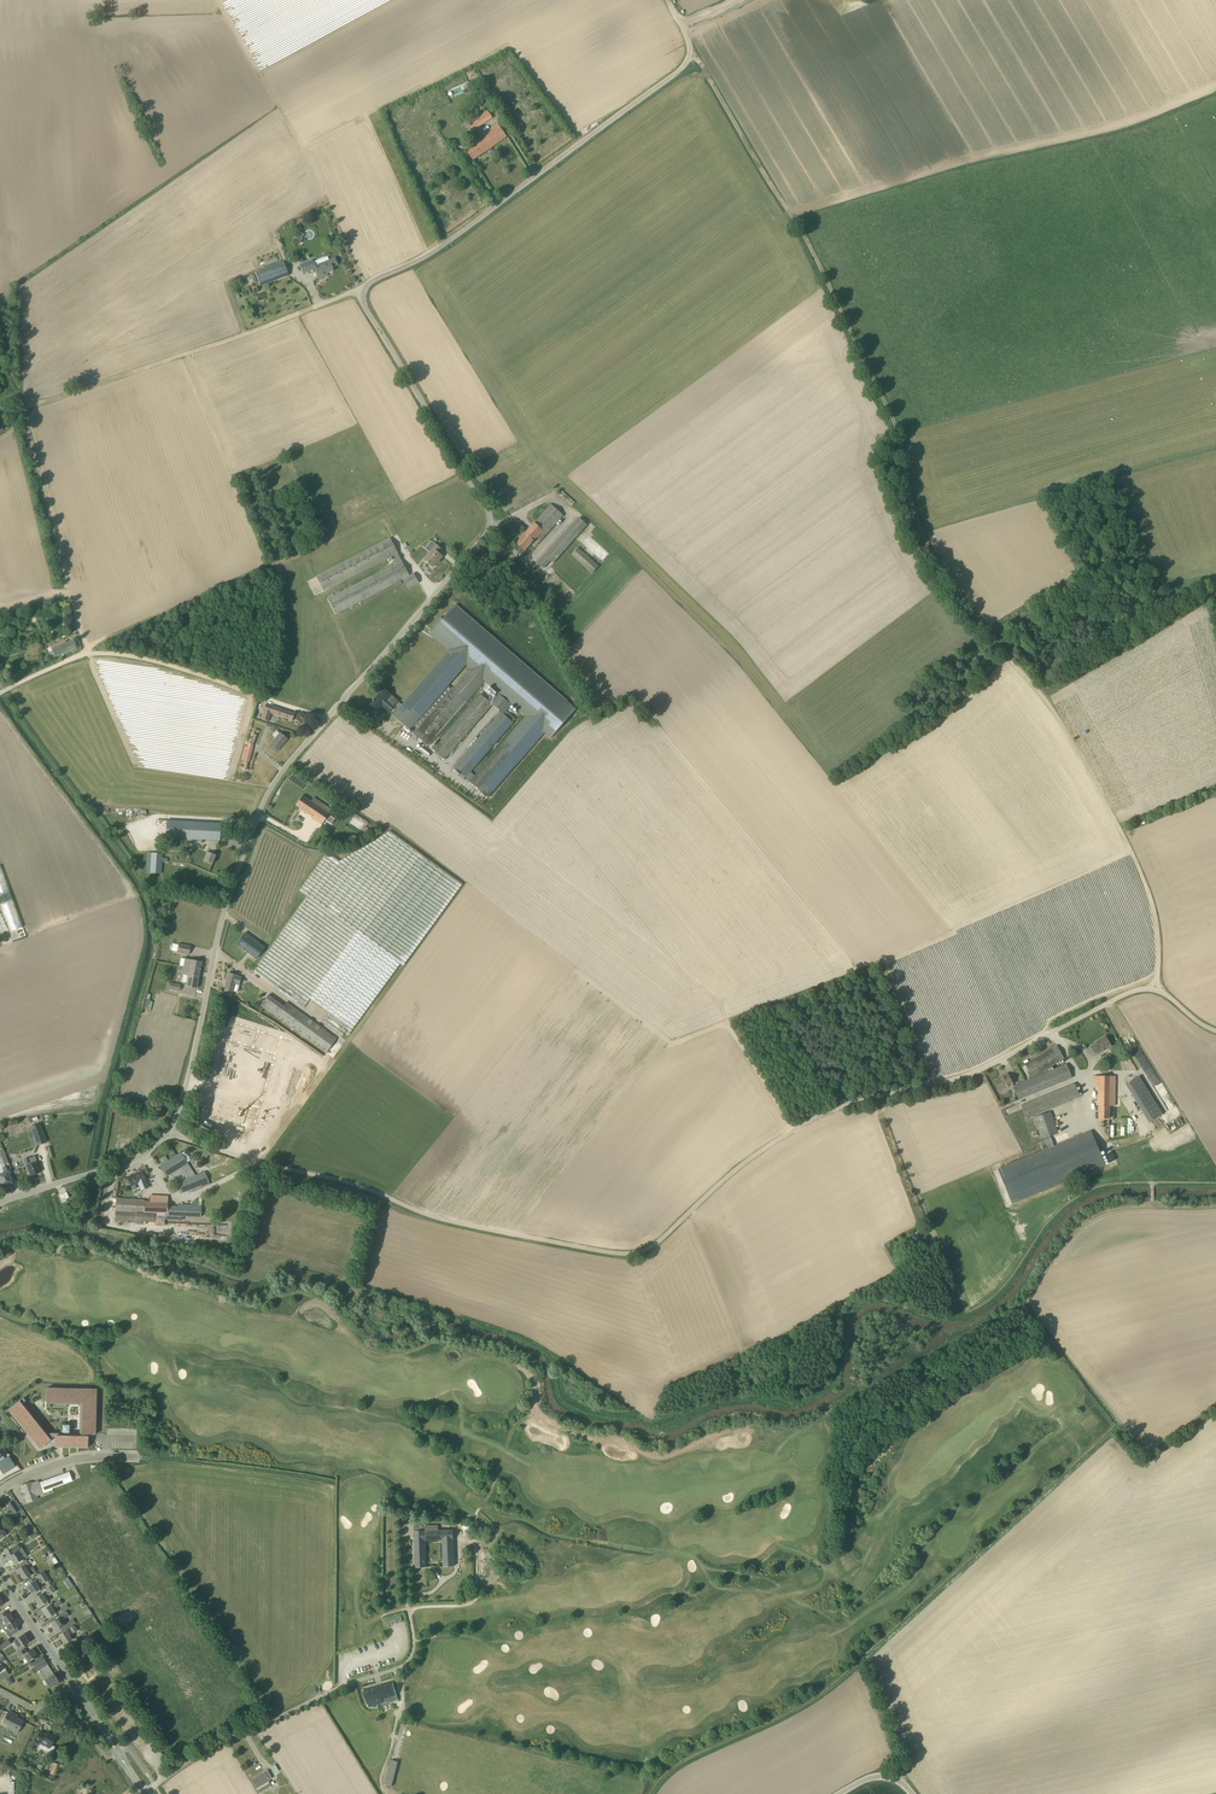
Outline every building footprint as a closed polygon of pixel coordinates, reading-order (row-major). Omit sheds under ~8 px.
[(472,131),(493,118),(488,110),(480,116),(468,124),(472,131)] [(473,160),(507,137),(497,123),(476,138),(479,142),(466,150),(473,160)] [(456,149),(455,147),(455,146),(453,142),(448,145),(451,149),(452,149),(458,158),(459,157),(458,156),(459,155),(458,154),(459,154),(459,153),(456,148),(456,149)] [(332,267),(337,265),(335,258),(314,266),(312,261),(300,266),(303,274),(315,269),(319,279),(325,276),(324,274),(333,271),(332,267)] [(260,286),(288,276),(283,261),(255,272),(260,286)] [(241,478),(244,485),(251,482),(250,480),(248,475),(241,478)] [(542,539),(564,514),(551,504),(516,543),(525,551),(538,537),(542,539)] [(538,562),(544,568),(551,560),(554,563),(588,525),(579,517),(538,562)] [(410,576),(403,562),(399,554),(391,539),(317,577),(325,592),(392,557),(396,565),(329,599),(337,614),(403,580),(407,588),(419,582),(415,573),(410,576)] [(439,561),(443,556),(439,553),(442,549),(436,544),(432,541),(426,548),(431,553),(425,560),(433,566),(435,564),(438,560),(439,561)] [(573,554),(593,573),(599,566),(579,547),(573,554)] [(271,553),(273,558),(280,555),(282,554),(280,549),(271,553)] [(485,682),(525,717),(544,733),(550,739),(576,710),(456,605),(431,634),(392,679),(407,692),(446,647),(449,651),(402,705),(398,702),(394,706),(398,701),(392,695),(385,689),(381,694),(380,693),(373,700),(374,701),(370,705),(378,712),(383,705),(429,745),(485,682)] [(67,643),(64,638),(60,640),(61,642),(50,646),(52,650),(48,652),(50,657),(54,655),(55,657),(77,648),(74,640),(67,643)] [(445,760),(493,704),(480,693),(432,748),(445,760)] [(294,713),(266,704),(261,718),(268,720),(270,713),(292,720),(294,713)] [(514,723),(513,722),(502,712),(501,712),(453,767),(466,778),(514,723)] [(544,733),(525,717),(470,781),(489,798),(544,733)] [(280,734),(276,738),(270,745),(277,751),(287,739),(280,734)] [(247,770),(249,763),(247,762),(247,761),(249,762),(253,748),(252,748),(253,744),(248,743),(247,747),(245,746),(241,760),(245,761),(245,763),(244,767),(240,766),(239,768),(247,770)] [(311,802),(302,796),(295,805),(313,817),(312,818),(321,824),(330,812),(313,800),(311,802)] [(135,818),(147,816),(146,810),(134,811),(135,818)] [(219,840),(220,823),(157,820),(156,837),(219,840)] [(299,890),(308,896),(254,971),(303,1008),(310,998),(330,1013),(324,1022),(342,1036),(344,1032),(348,1035),(400,963),(403,965),(462,884),(389,831),(339,861),(327,852),(299,890)] [(214,855),(217,847),(210,845),(208,852),(206,851),(203,860),(212,864),(215,855),(214,855)] [(161,874),(162,854),(151,853),(150,873),(161,874)] [(0,866),(0,904),(10,931),(23,927),(0,866)] [(256,959),(265,947),(245,933),(236,944),(256,959)] [(189,954),(191,946),(179,944),(177,952),(189,954)] [(185,959),(183,966),(189,967),(189,968),(200,970),(202,962),(185,958),(185,959)] [(182,983),(187,983),(186,986),(197,988),(200,970),(189,968),(189,967),(183,966),(183,970),(182,972),(183,972),(182,974),(183,974),(182,983)] [(237,992),(239,985),(238,985),(240,976),(228,973),(224,989),(233,991),(237,992)] [(284,1006),(269,995),(261,1005),(326,1053),(337,1038),(287,1002),(284,1006)] [(149,1014),(153,1002),(150,1001),(150,1000),(149,999),(147,999),(143,1011),(143,1012),(149,1014)] [(235,1022),(207,1115),(253,1129),(282,1037),(235,1022)] [(1095,1055),(1111,1046),(1105,1036),(1099,1040),(1100,1041),(1090,1046),(1095,1055)] [(1057,1045),(1026,1064),(1033,1076),(1064,1058),(1057,1045)] [(1072,1077),(1066,1064),(1013,1086),(1019,1099),(1072,1077)] [(1000,1091),(1013,1084),(1008,1073),(1002,1076),(1003,1078),(995,1082),(1000,1091)] [(1148,1122),(1162,1114),(1139,1075),(1125,1084),(1148,1122)] [(1115,1077),(1111,1077),(1095,1077),(1095,1084),(1098,1084),(1098,1119),(1110,1119),(1110,1106),(1115,1106),(1115,1083),(1115,1077)] [(1075,1083),(1022,1106),(1027,1119),(1080,1096),(1075,1083)] [(1051,1112),(1034,1118),(1042,1139),(1049,1136),(1059,1133),(1051,1112)] [(47,1142),(40,1123),(30,1127),(33,1137),(36,1146),(47,1142)] [(1050,1137),(1040,1141),(1043,1150),(998,1169),(1012,1203),(1105,1165),(1091,1130),(1054,1146),(1050,1137)] [(8,1163),(3,1149),(0,1150),(0,1155),(4,1164),(8,1163)] [(201,1185),(209,1182),(205,1172),(196,1175),(181,1152),(159,1166),(163,1171),(166,1177),(180,1168),(187,1179),(177,1183),(180,1193),(192,1189),(193,1192),(202,1188),(201,1185)] [(31,1176),(39,1173),(36,1163),(37,1162),(35,1156),(24,1159),(26,1166),(26,1167),(27,1171),(29,1170),(31,1176)] [(10,1185),(10,1184),(12,1183),(6,1167),(2,1168),(4,1172),(0,1174),(0,1180),(2,1186),(4,1186),(5,1187),(10,1185)] [(148,1186),(143,1171),(127,1177),(129,1181),(127,1182),(126,1183),(127,1184),(128,1185),(129,1185),(130,1185),(130,1186),(138,1183),(140,1189),(148,1186)] [(227,1177),(218,1182),(219,1185),(229,1180),(227,1177)] [(168,1196),(150,1195),(150,1201),(144,1201),(144,1200),(117,1198),(115,1222),(141,1224),(141,1221),(154,1222),(154,1225),(164,1226),(165,1216),(183,1217),(201,1218),(202,1205),(178,1204),(177,1206),(167,1206),(168,1196)] [(95,1434),(96,1389),(47,1388),(46,1407),(50,1407),(50,1404),(80,1404),(80,1405),(80,1434),(67,1433),(67,1432),(69,1432),(69,1425),(63,1425),(62,1432),(64,1432),(64,1433),(50,1433),(48,1434),(23,1402),(25,1400),(23,1398),(8,1410),(39,1448),(54,1436),(55,1436),(55,1444),(63,1444),(63,1447),(87,1447),(88,1434),(95,1434)] [(52,1488),(72,1481),(69,1472),(39,1483),(38,1481),(32,1483),(32,1482),(21,1486),(23,1493),(21,1494),(22,1497),(24,1496),(26,1503),(38,1499),(37,1495),(52,1490),(52,1488)] [(14,1514),(20,1510),(13,1500),(7,1504),(14,1514)] [(453,1529),(438,1530),(414,1531),(416,1568),(426,1567),(425,1541),(443,1541),(443,1548),(454,1548),(453,1529)] [(23,1558),(18,1551),(21,1549),(18,1544),(5,1552),(9,1557),(10,1556),(15,1564),(23,1558)] [(28,1570),(26,1567),(29,1564),(26,1560),(20,1563),(22,1566),(17,1570),(19,1574),(20,1573),(24,1579),(36,1571),(33,1567),(28,1570)] [(42,1583),(49,1579),(44,1571),(38,1576),(40,1579),(35,1582),(34,1581),(27,1586),(32,1593),(39,1588),(37,1585),(42,1582),(42,1583)] [(45,1598),(56,1591),(52,1586),(46,1589),(48,1592),(43,1594),(35,1598),(40,1606),(48,1601),(45,1598)] [(52,1609),(62,1603),(60,1600),(51,1605),(43,1610),(48,1618),(55,1613),(52,1609)] [(58,1617),(51,1622),(56,1630),(63,1625),(60,1620),(62,1618),(63,1619),(69,1615),(67,1613),(69,1612),(67,1609),(63,1611),(64,1612),(57,1616),(58,1617)] [(2,1627),(14,1619),(11,1615),(10,1616),(8,1614),(7,1614),(5,1611),(0,1614),(0,1627),(1,1628),(2,1627)] [(384,1620),(385,1623),(386,1627),(397,1623),(396,1620),(395,1617),(384,1620)] [(9,1637),(19,1630),(15,1624),(17,1623),(14,1619),(2,1627),(9,1637)] [(68,1627),(75,1622),(73,1619),(66,1623),(68,1627)] [(71,1634),(77,1629),(74,1625),(68,1630),(71,1634)] [(64,1643),(72,1638),(67,1630),(59,1635),(64,1643)] [(19,1649),(29,1642),(24,1634),(13,1641),(19,1649)] [(11,1643),(8,1639),(0,1644),(0,1649),(1,1650),(11,1643)] [(35,1652),(32,1648),(27,1652),(24,1648),(10,1658),(11,1660),(19,1655),(22,1660),(25,1658),(28,1662),(37,1656),(37,1655),(38,1654),(36,1651),(35,1652)] [(47,1664),(48,1664),(47,1664),(40,1669),(44,1675),(42,1676),(50,1688),(59,1682),(54,1674),(47,1664)] [(5,1667),(1,1665),(0,1667),(0,1678),(1,1679),(9,1674),(7,1670),(5,1667)] [(8,1677),(4,1679),(8,1686),(12,1684),(13,1683),(10,1676),(8,1677)] [(369,1707),(384,1702),(383,1699),(397,1695),(393,1682),(363,1691),(367,1704),(368,1703),(369,1707)] [(17,1734),(23,1721),(13,1716),(14,1714),(9,1711),(3,1722),(14,1727),(12,1732),(17,1734)] [(46,1734),(39,1731),(34,1741),(38,1743),(39,1742),(42,1743),(42,1744),(44,1746),(43,1748),(52,1753),(55,1746),(52,1745),(56,1737),(47,1732),(46,1734)] [(393,1786),(398,1763),(390,1761),(386,1785),(393,1786)] [(255,1788),(271,1779),(267,1771),(250,1780),(255,1788)]
